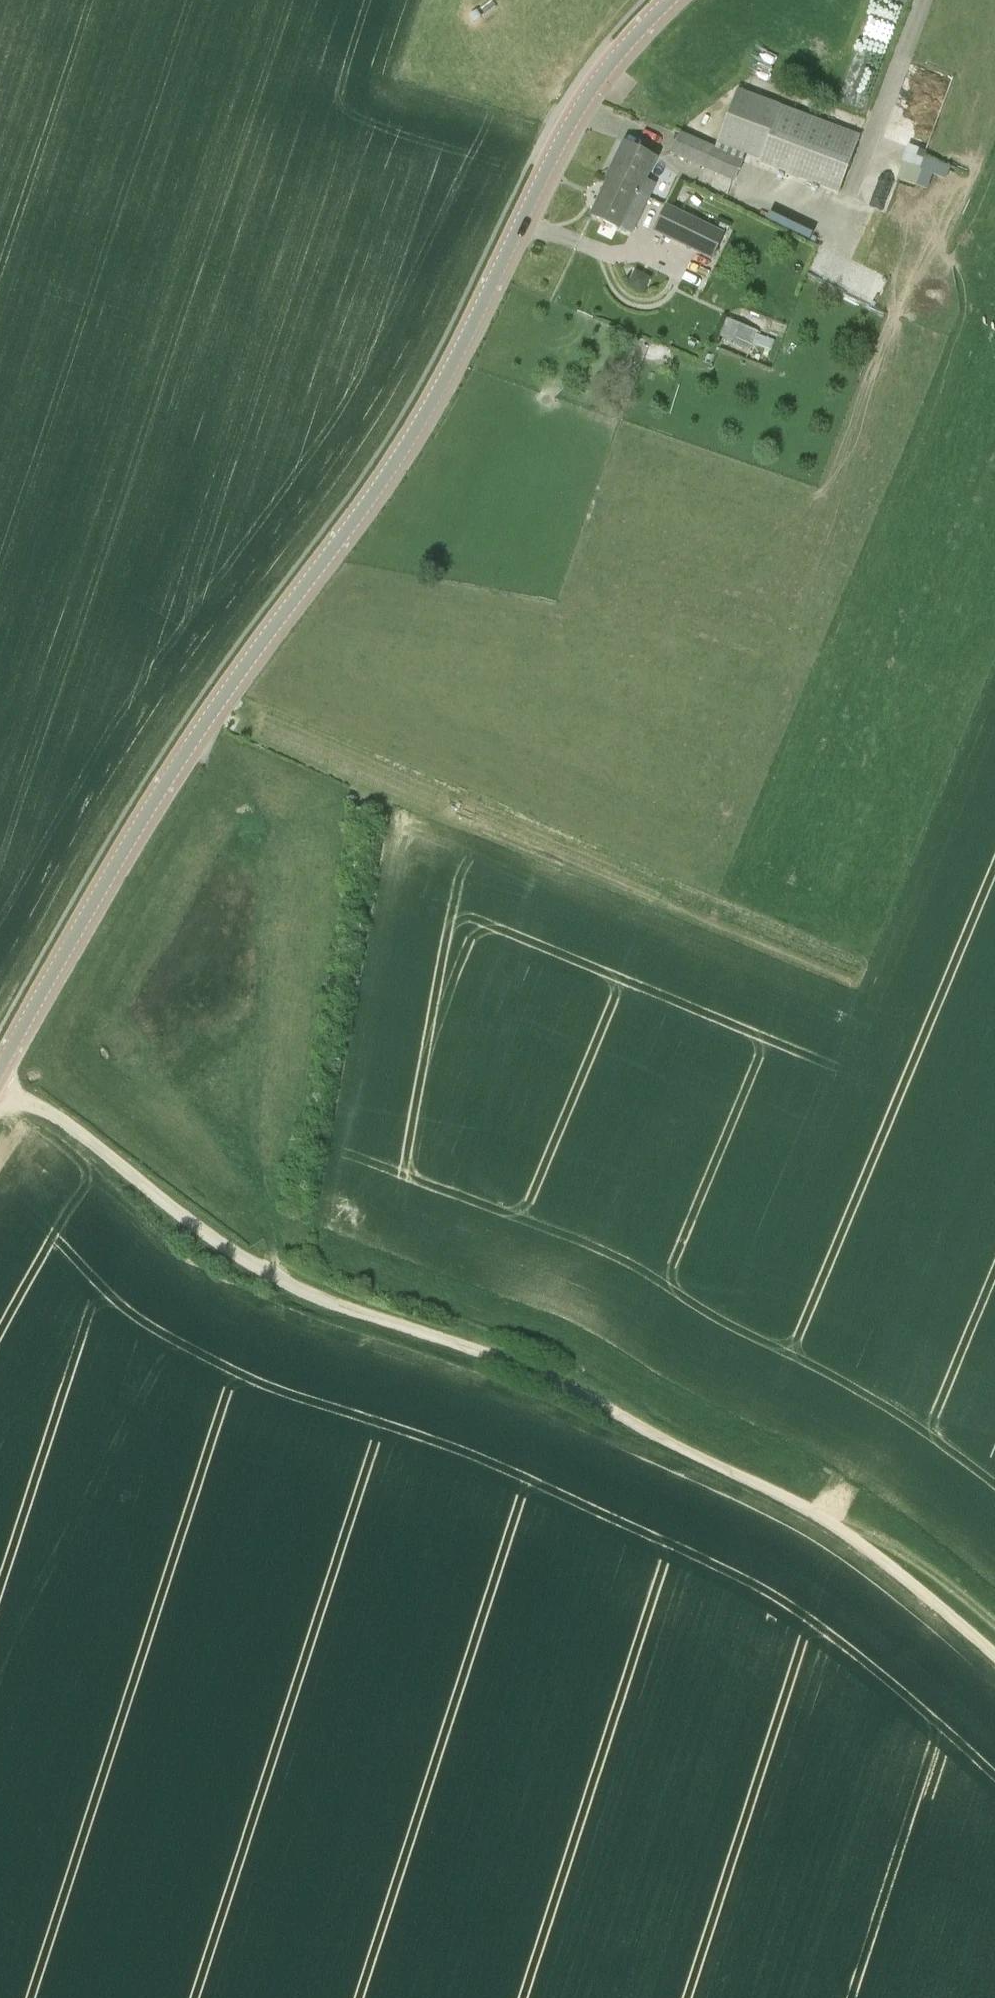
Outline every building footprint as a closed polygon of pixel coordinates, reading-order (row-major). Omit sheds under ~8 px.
[(859,136),(781,107),(736,89),(716,144),(761,160),(759,164),(838,193),(859,136)] [(743,161),(680,133),(671,154),(734,181),(743,161)] [(655,159),(642,152),(624,143),(607,178),(638,193),(655,159)] [(910,146),(899,180),(930,191),(937,169),(919,163),(923,151),(910,146)] [(648,199),(638,193),(607,178),(607,179),(609,180),(591,216),(631,235),(648,199)] [(724,234),(665,206),(654,232),(712,260),(724,234)] [(627,287),(643,294),(651,278),(635,271),(627,287)] [(722,337),(751,349),(758,331),(729,319),(722,337)]
